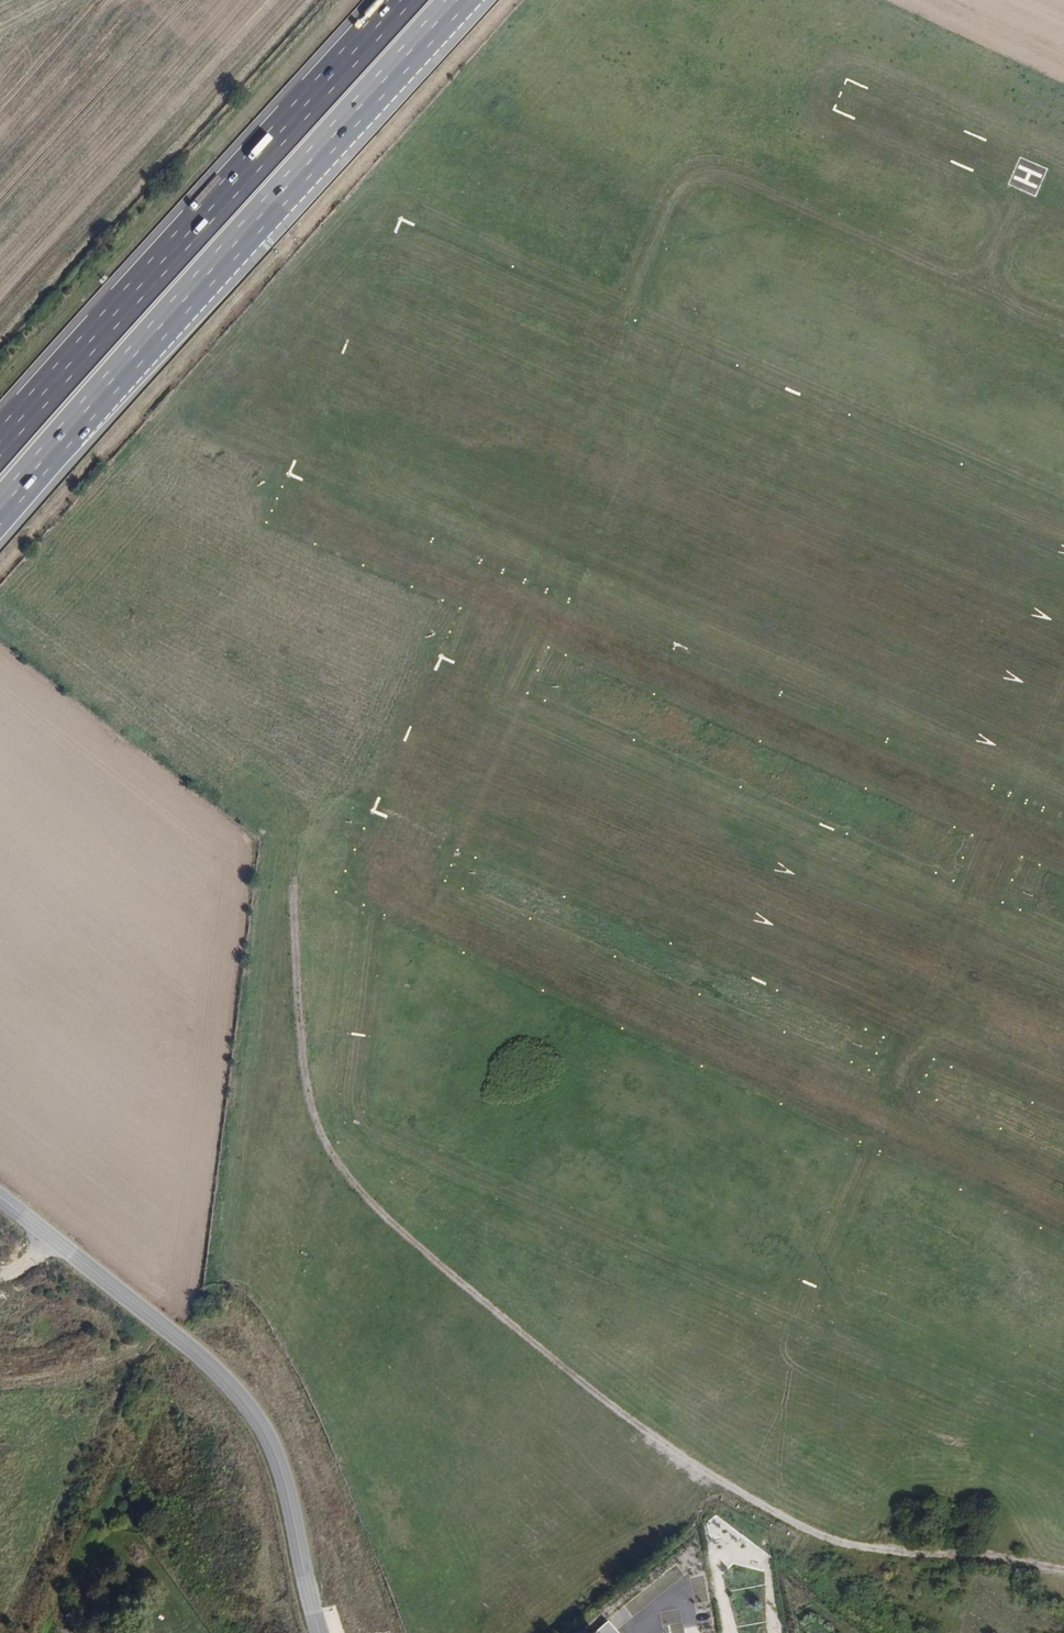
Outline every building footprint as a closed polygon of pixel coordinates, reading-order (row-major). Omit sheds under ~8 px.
[(395,0),(386,0),(375,11),(379,16),(395,0)] [(606,1621),(593,1632),(618,1632),(606,1621)]
